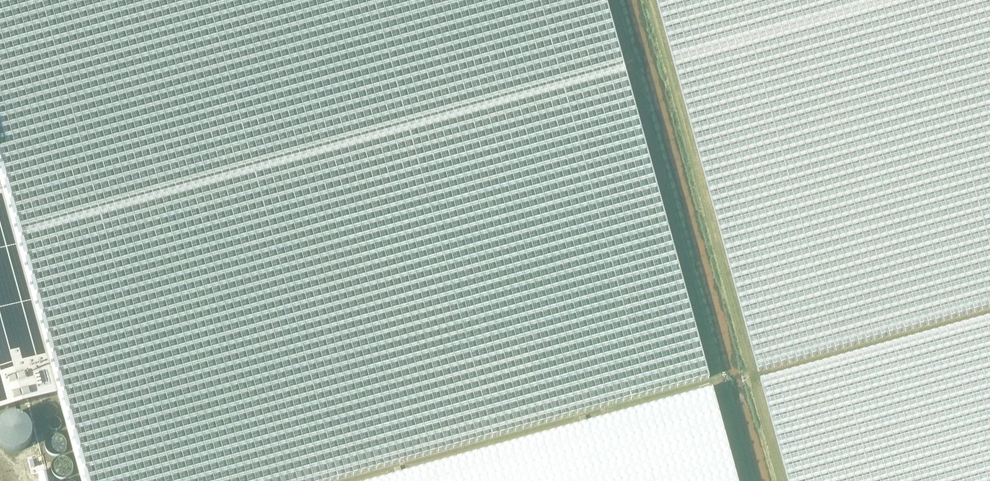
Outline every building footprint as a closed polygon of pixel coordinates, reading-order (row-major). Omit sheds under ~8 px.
[(2,191),(0,192),(0,411),(57,395),(81,480),(330,480),(709,377),(606,0),(0,0),(0,185),(2,191)] [(758,371),(989,308),(989,0),(656,0),(758,371)] [(761,381),(788,480),(989,480),(989,318),(761,381)] [(712,389),(375,480),(737,480),(712,389)] [(51,403),(48,403),(45,405),(43,407),(43,410),(43,413),(45,415),(47,417),(50,418),(53,417),(55,416),(57,414),(57,411),(57,408),(56,406),(53,404),(51,403)] [(32,434),(32,432),(32,430),(31,428),(31,427),(30,425),(29,424),(28,422),(27,421),(25,420),(24,419),(22,418),(21,417),(19,416),(17,416),(16,416),(14,415),(12,416),(10,416),(8,416),(7,417),(5,418),(4,419),(2,420),(1,421),(0,422),(0,446),(1,447),(2,448),(4,449),(5,450),(7,451),(8,451),(10,452),(12,452),(14,452),(16,452),(17,452),(19,451),(21,451),(22,450),(24,449),(25,448),(27,447),(28,445),(29,444),(30,442),(31,441),(31,439),(32,437),(32,436),(32,434)] [(56,418),(53,418),(51,419),(49,421),(48,423),(48,426),(50,428),(51,430),(54,430),(56,430),(59,429),(60,427),(61,424),(60,421),(58,419),(56,418)] [(66,446),(66,445),(66,444),(66,443),(66,442),(65,441),(65,440),(64,439),(63,438),(62,437),(61,436),(60,436),(59,435),(57,435),(55,435),(54,435),(53,435),(52,435),(51,435),(50,436),(49,437),(48,438),(47,439),(46,440),(46,441),(45,442),(45,443),(45,444),(45,445),(45,446),(45,447),(45,448),(46,449),(46,450),(47,451),(47,452),(48,453),(49,453),(50,454),(50,455),(51,455),(52,455),(53,456),(55,456),(56,456),(57,456),(58,455),(59,455),(60,455),(61,454),(62,453),(63,453),(64,452),(64,451),(65,450),(65,449),(66,448),(66,447),(66,446)] [(72,469),(72,468),(72,467),(72,466),(72,465),(71,464),(71,463),(70,462),(70,461),(69,461),(68,460),(68,459),(66,458),(65,458),(64,458),(63,458),(62,458),(61,458),(60,458),(59,458),(58,458),(57,459),(56,459),(55,460),(54,461),(53,462),(52,463),(52,464),(51,465),(51,466),(51,467),(51,468),(51,469),(51,470),(51,471),(52,472),(52,473),(53,474),(53,475),(54,476),(55,476),(56,477),(57,478),(58,478),(59,478),(60,479),(61,479),(62,479),(63,479),(64,479),(65,478),(66,478),(67,478),(68,477),(68,476),(69,476),(70,475),(70,474),(71,473),(71,472),(72,471),(72,470),(72,469)]
